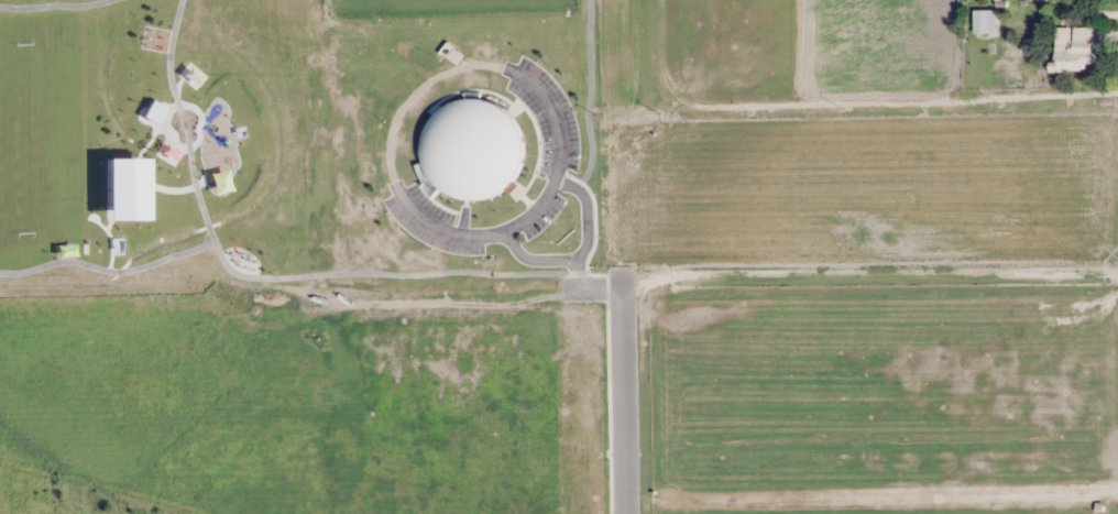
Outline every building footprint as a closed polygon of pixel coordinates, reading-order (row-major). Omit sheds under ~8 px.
[(1055,28),(1055,71),(1098,71),(1098,55),(1093,55),(1093,27),(1055,28)] [(516,172),(536,172),(536,150),(517,150),(516,172)]
